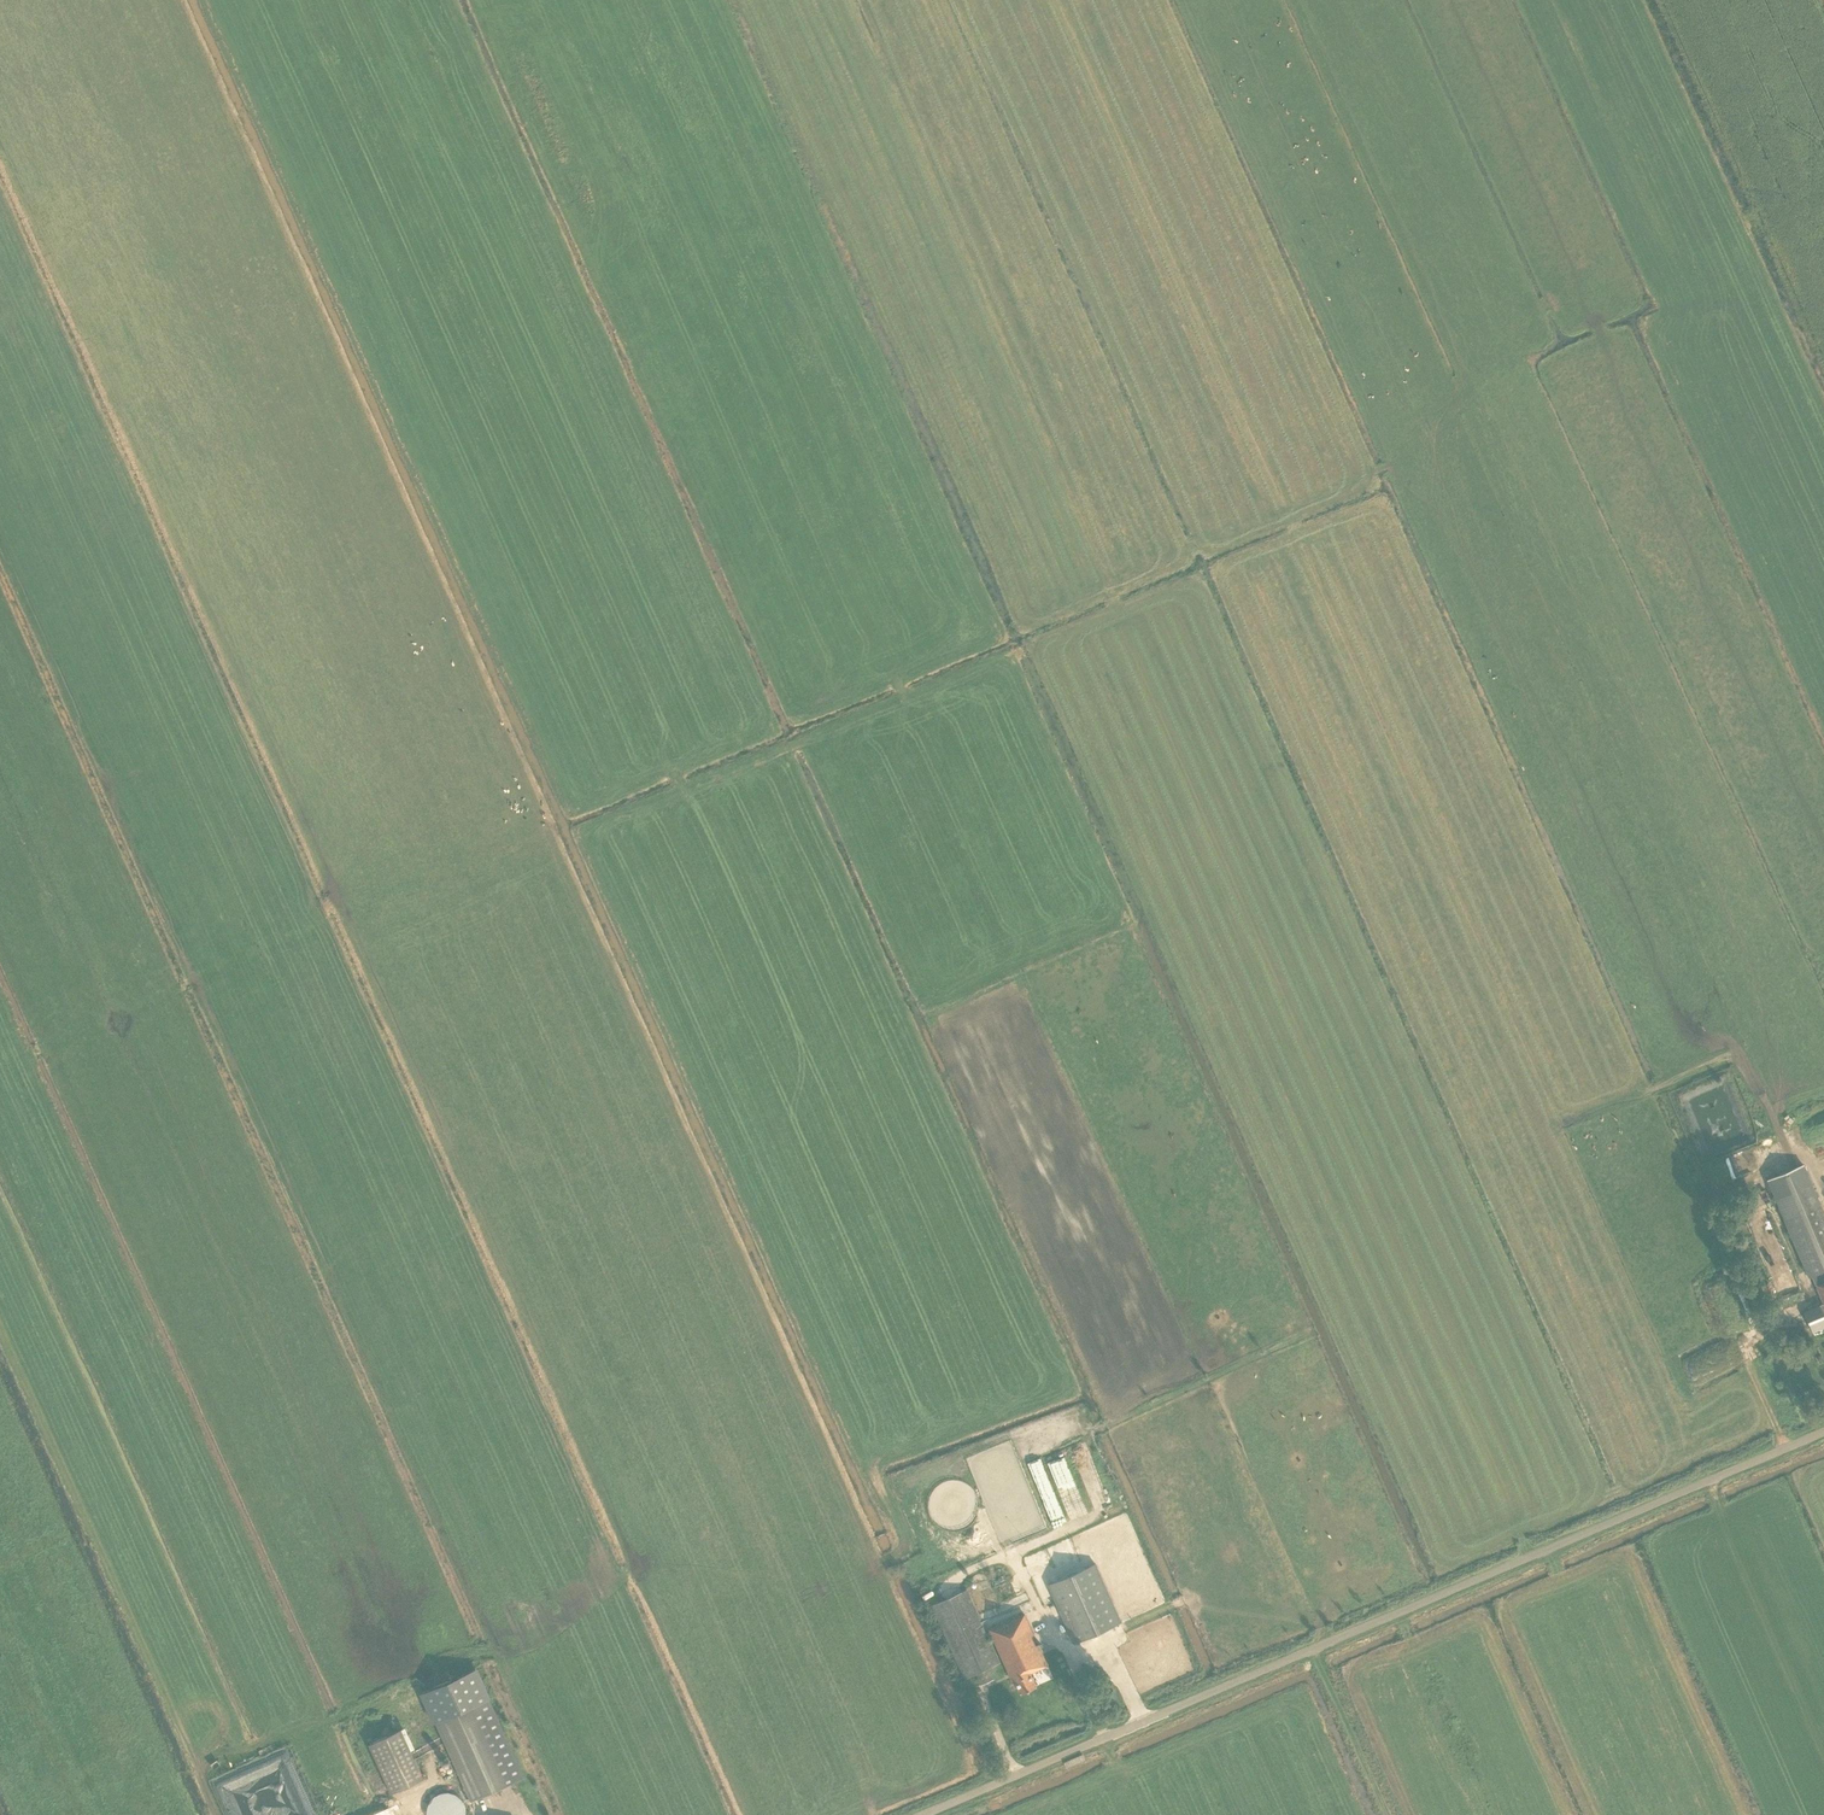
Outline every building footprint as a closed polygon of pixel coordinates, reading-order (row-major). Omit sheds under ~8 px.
[(1819,1202),(1811,1183),(1776,1198),(1809,1275),(1812,1274),(1823,1269),(1823,1213),(1819,1202)] [(1812,1274),(1816,1284),(1823,1303),(1804,1311),(1812,1332),(1823,1327),(1823,1269),(1812,1274)] [(1695,1359),(1700,1372),(1717,1366),(1713,1353),(1695,1359)] [(1068,1414),(1103,1513),(1113,1509),(1078,1410),(1068,1414)] [(1054,1419),(1042,1424),(1068,1491),(1065,1492),(1075,1518),(1089,1512),(1054,1419)] [(1047,1507),(1059,1504),(1033,1426),(1022,1429),(1047,1507)] [(1060,1543),(1066,1554),(1079,1548),(1073,1537),(1060,1543)] [(1048,1584),(1074,1643),(1122,1621),(1095,1563),(1048,1584)] [(993,1579),(1004,1602),(1017,1596),(1006,1572),(993,1579)] [(1035,1588),(1041,1600),(1048,1596),(1043,1585),(1035,1588)] [(1153,1624),(1166,1619),(1161,1605),(1159,1605),(1152,1587),(1141,1591),(1153,1624)] [(976,1672),(982,1683),(993,1678),(988,1667),(1000,1661),(967,1589),(934,1605),(967,1676),(976,1672)] [(1038,1627),(1048,1623),(1040,1604),(1030,1608),(1038,1627)] [(1015,1679),(1021,1692),(1037,1685),(1031,1672),(1048,1665),(1038,1643),(1036,1644),(1031,1635),(1034,1633),(1025,1613),(989,1629),(1012,1680),(1015,1679)] [(436,1723),(437,1723),(473,1707),(489,1699),(476,1670),(422,1694),(436,1723)] [(508,1784),(473,1707),(437,1723),(471,1801),(508,1784)] [(424,1779),(402,1730),(368,1745),(391,1795),(424,1779)] [(466,1811),(465,1805),(462,1800),(458,1795),(453,1792),(447,1792),(441,1793),(435,1795),(431,1800),(428,1805),(427,1811),(428,1814),(465,1814),(466,1811)]
